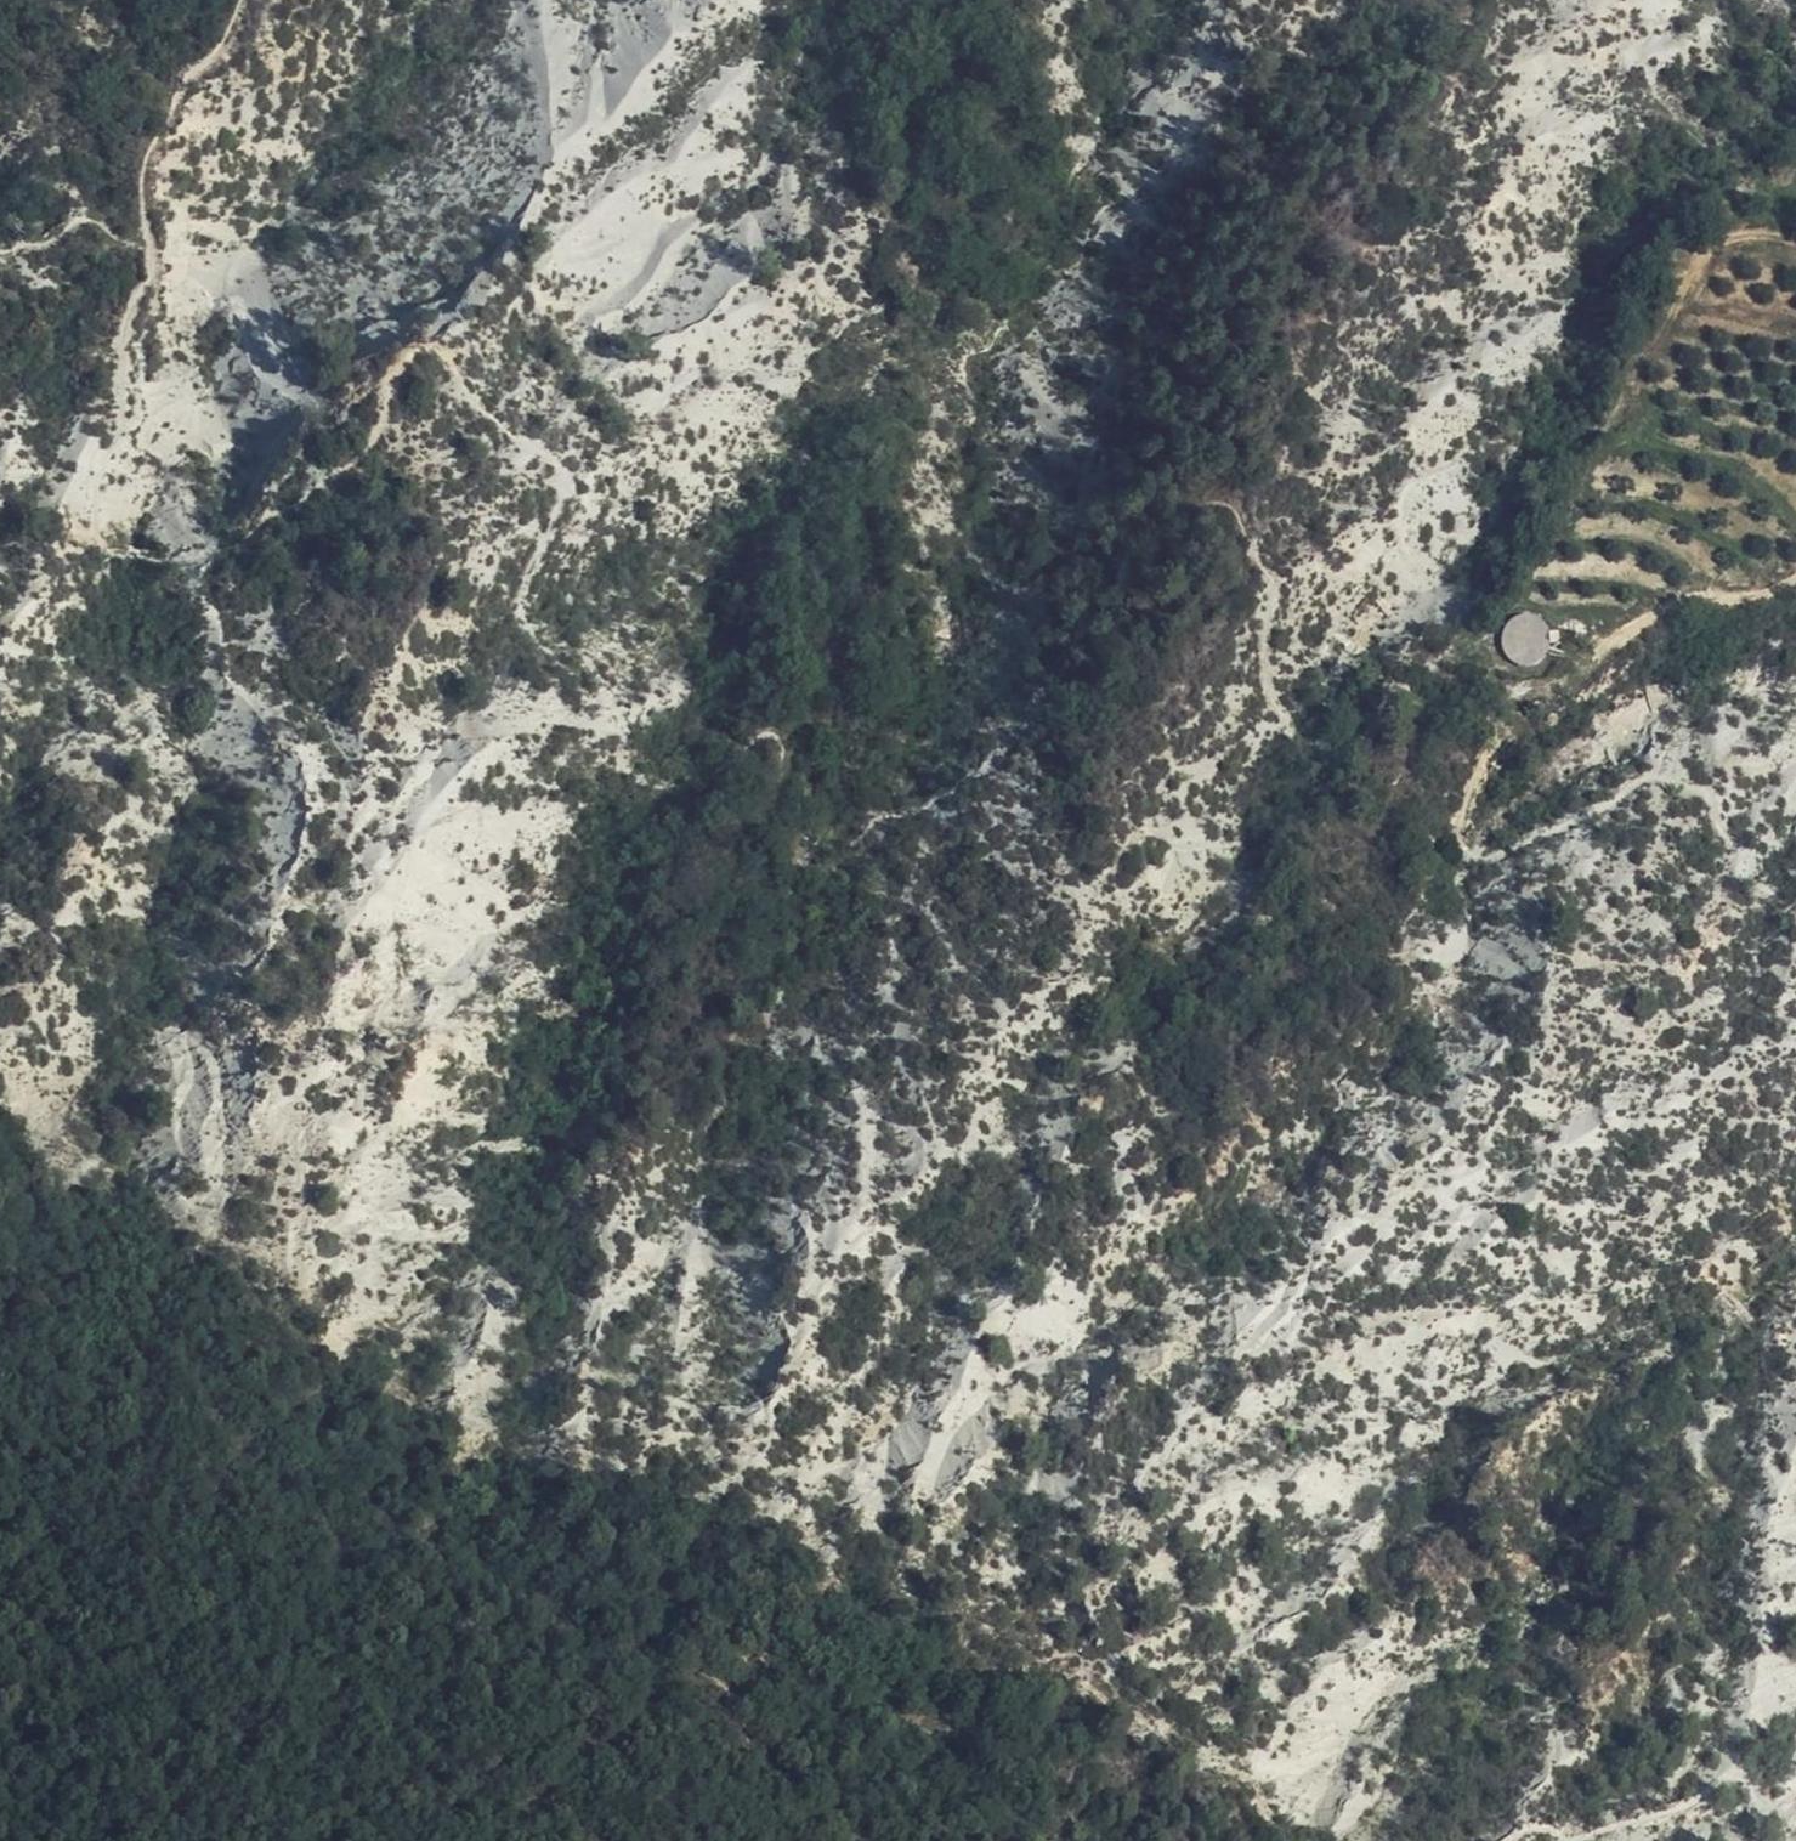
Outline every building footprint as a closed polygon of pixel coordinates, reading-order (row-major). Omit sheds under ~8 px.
[(1538,613),(1500,621),(1509,664),(1547,656),(1538,613)]
